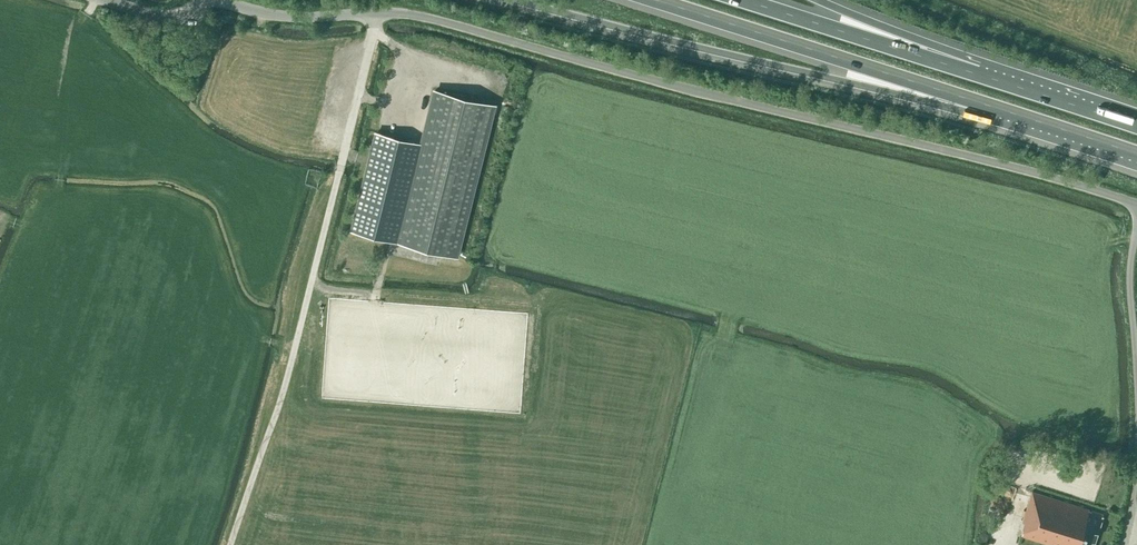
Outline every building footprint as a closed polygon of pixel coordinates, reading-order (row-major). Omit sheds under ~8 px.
[(433,88),(395,240),(458,257),(496,104),(433,88)] [(1103,514),(1092,510),(1091,511),(1088,511),(1089,510),(1031,491),(1022,522),(1024,523),(1020,536),(1049,544),(1093,544),(1103,514)]
